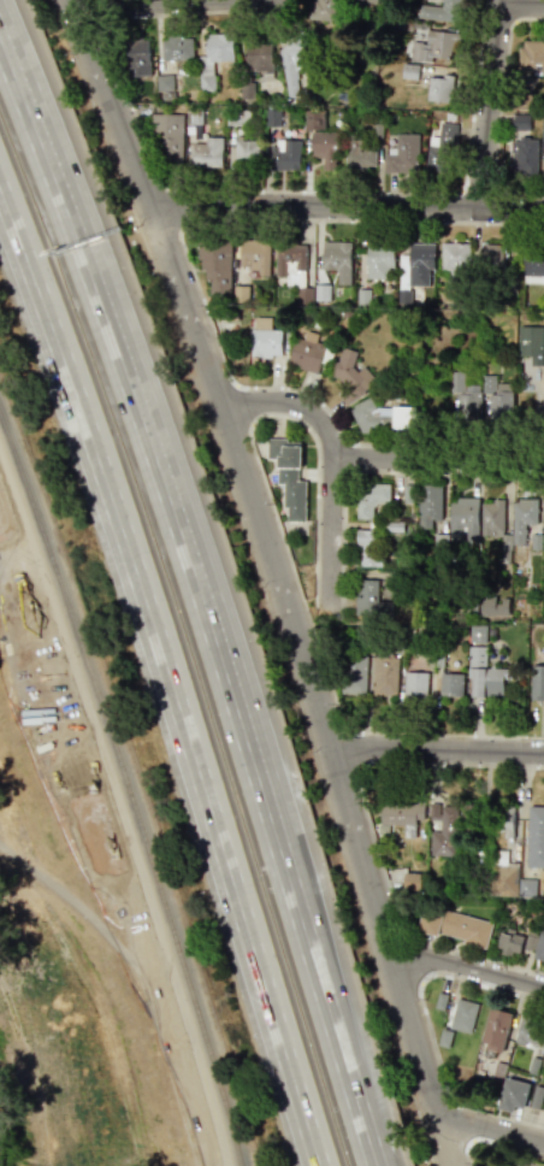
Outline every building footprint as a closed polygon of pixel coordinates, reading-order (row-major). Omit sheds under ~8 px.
[(333,0),(312,0),(312,13),(333,12),(333,0)] [(417,18),(459,22),(461,0),(441,0),(440,6),(418,4),(417,18)] [(411,41),(409,60),(430,62),(430,57),(452,59),(454,32),(426,30),(425,42),(411,41)] [(214,90),(213,62),(233,61),(232,33),(204,34),(205,56),(198,56),(199,90),(214,90)] [(126,75),(149,76),(149,38),(126,37),(126,75)] [(161,60),(192,60),(192,37),(161,37),(161,60)] [(516,40),(543,40),(543,74),(518,75),(516,40)] [(271,43),(245,44),(246,72),(272,71),(271,43)] [(278,46),(286,98),(307,95),(299,43),(278,46)] [(401,75),(417,75),(417,65),(402,64),(401,75)] [(156,75),(156,91),(173,91),(172,75),(156,75)] [(427,100),(451,102),(452,77),(428,76),(427,100)] [(265,126),(279,126),(280,109),(265,109),(265,126)] [(323,110),(304,111),(305,129),(324,129),(323,110)] [(513,114),(513,129),(528,130),(530,114),(513,114)] [(454,123),(439,122),(438,137),(427,136),(426,172),(452,173),(454,123)] [(222,167),(222,137),(205,137),(206,125),(192,125),(191,166),(222,167)] [(183,127),(159,127),(158,162),(181,163),(183,127)] [(311,131),(310,164),(335,165),(336,132),(311,131)] [(385,173),(418,173),(417,133),(395,133),(396,147),(384,148),(385,173)] [(512,134),(539,136),(537,177),(509,175),(512,134)] [(235,138),(234,163),(259,164),(260,139),(235,138)] [(358,139),(346,138),(345,171),(364,171),(364,165),(375,166),(375,148),(357,147),(358,139)] [(270,170),(299,171),(300,140),(271,140),(270,170)] [(239,267),(257,267),(257,275),(269,275),(270,241),(239,241),(239,267)] [(322,269),(337,270),(336,285),(350,285),(351,242),(322,241),(322,269)] [(399,255),(398,301),(409,301),(409,286),(429,286),(429,270),(434,270),(434,243),(409,243),(408,255),(399,255)] [(468,270),(469,243),(441,243),(440,270),(468,270)] [(503,269),(503,244),(481,243),(481,268),(503,269)] [(393,245),(366,245),(366,278),(392,279),(393,245)] [(543,283),(543,253),(523,252),(522,283),(543,283)] [(328,300),(329,286),(315,285),(314,300),(328,300)] [(282,329),(271,329),(271,318),(252,317),(251,356),(281,357),(282,329)] [(542,326),(518,326),(518,356),(530,356),(530,366),(542,365),(542,326)] [(358,406),(368,371),(360,368),(360,369),(352,367),(357,351),(340,346),(331,378),(347,382),(341,401),(358,406)] [(457,392),(457,419),(486,419),(486,393),(480,393),(479,384),(463,385),(463,372),(450,372),(451,392),(457,392)] [(512,416),(511,383),(495,383),(495,375),(482,376),(482,393),(488,393),(489,417),(512,416)] [(415,431),(416,407),(371,406),(372,401),(355,401),(354,429),(415,431)] [(286,522),(306,523),(307,481),(298,481),(298,470),(301,470),(302,447),(301,447),(301,442),(286,442),(286,438),(267,438),(267,459),(277,459),(277,470),(278,470),(277,484),(284,484),(283,508),(288,508),(286,522)] [(357,519),(374,519),(373,502),(390,501),(389,484),(357,485),(357,519)] [(418,528),(431,529),(431,521),(440,521),(441,485),(419,485),(418,528)] [(477,499),(449,498),(449,540),(463,540),(463,541),(477,541),(477,499)] [(539,499),(513,499),(512,543),(529,543),(529,550),(539,550),(539,499)] [(504,501),(480,501),(480,537),(501,536),(501,554),(510,554),(510,534),(504,534),(504,501)] [(357,564),(371,564),(372,529),(357,529),(357,564)] [(377,580),(354,580),(355,616),(378,615),(377,580)] [(508,598),(497,598),(497,597),(480,597),(480,615),(508,615),(508,598)] [(485,643),(486,625),(469,625),(469,643),(485,643)] [(485,668),(486,647),(470,646),(468,696),(503,697),(503,679),(511,679),(511,669),(485,668)] [(366,657),(341,656),(340,693),(365,694),(366,657)] [(396,695),(397,657),(373,656),(372,694),(396,695)] [(532,666),(533,698),(543,698),(543,665),(532,666)] [(427,672),(403,672),(402,701),(425,703),(427,672)] [(462,674),(439,673),(439,696),(462,697),(462,674)] [(423,801),(381,800),(380,824),(404,824),(403,837),(414,838),(415,819),(423,819),(423,801)] [(456,856),(456,804),(428,804),(428,820),(440,820),(440,831),(430,831),(430,856),(456,856)] [(513,807),(497,806),(497,836),(513,836),(513,807)] [(528,806),(526,867),(543,867),(543,806),(528,806)] [(490,893),(517,894),(518,866),(491,865),(490,893)] [(403,889),(420,890),(421,873),(404,873),(403,889)] [(518,896),(535,896),(535,879),(518,879),(518,896)] [(492,922),(424,904),(417,931),(438,937),(439,934),(486,947),(492,922)] [(524,934),(502,929),(497,952),(519,957),(524,934)] [(540,931),(535,959),(543,961),(543,931),(540,931)] [(479,1003),(457,997),(449,1028),(471,1033),(479,1003)] [(502,1051),(513,1013),(490,1007),(479,1045),(502,1051)] [(540,1045),(543,1019),(543,1018),(519,1014),(515,1042),(540,1045)] [(530,1084),(505,1077),(497,1108),(513,1113),(515,1106),(524,1109),(530,1084)] [(543,1087),(533,1085),(529,1108),(539,1109),(543,1087)]
